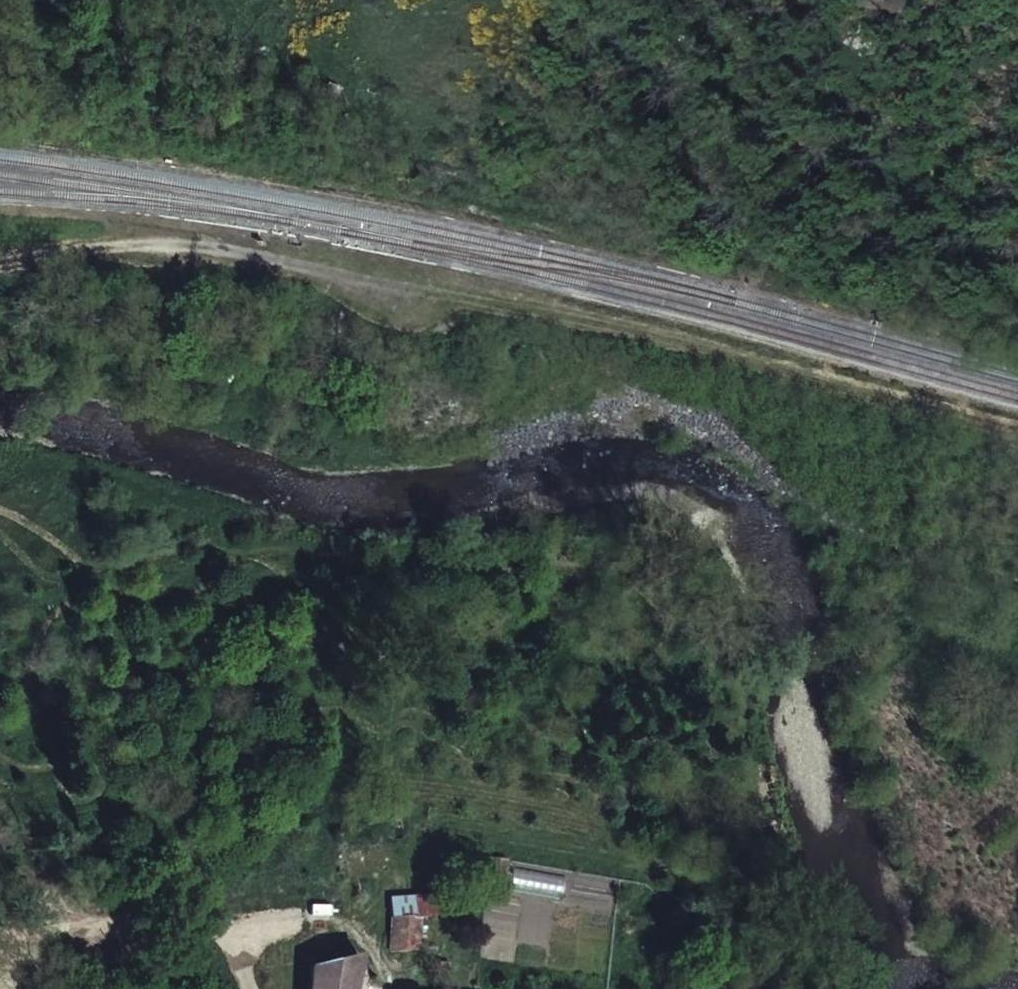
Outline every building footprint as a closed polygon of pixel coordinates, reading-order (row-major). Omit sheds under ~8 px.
[(421,914),(402,914),(401,946),(436,946),(436,914),(455,914),(455,889),(421,889),(421,914)] [(332,953),(325,988),(362,988),(368,959),(332,953)]
